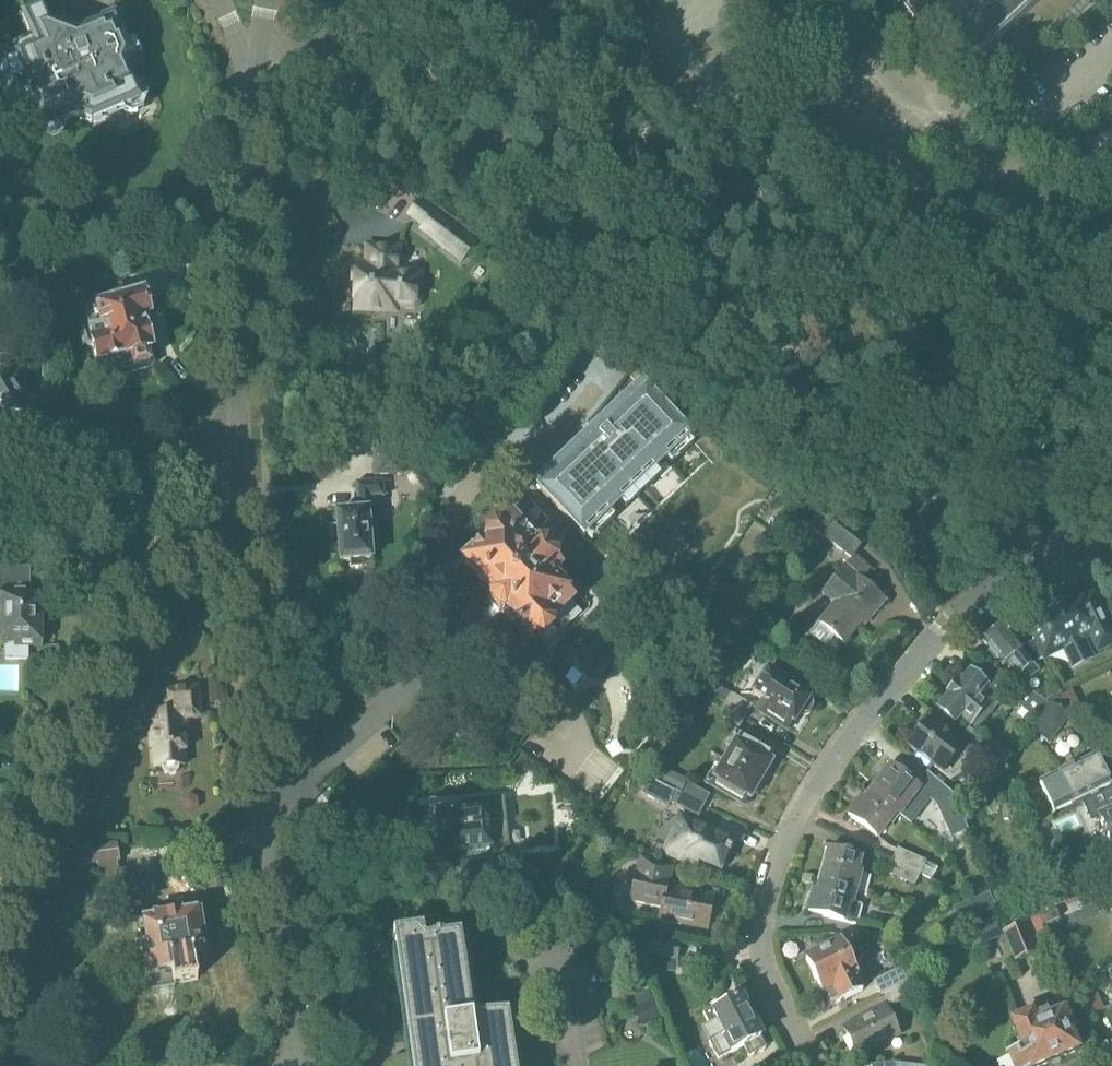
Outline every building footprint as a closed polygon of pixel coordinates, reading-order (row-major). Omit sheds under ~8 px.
[(961,72),(1040,0),(896,0),(961,72)] [(21,12),(29,33),(37,52),(17,61),(26,83),(43,126),(72,114),(86,120),(136,101),(124,71),(130,57),(115,17),(75,32),(49,20),(43,4),(21,12)] [(475,245),(419,200),(408,214),(423,226),(420,229),(462,262),(475,245)] [(419,289),(415,284),(415,275),(398,275),(398,253),(367,252),(366,266),(356,266),(355,312),(371,313),(371,303),(400,304),(405,309),(414,309),(419,305),(419,289)] [(131,373),(153,367),(149,352),(151,352),(142,321),(149,319),(143,296),(96,309),(90,285),(72,290),(72,291),(69,291),(72,302),(75,301),(87,346),(92,345),(98,366),(117,361),(120,369),(130,367),(131,373)] [(0,358),(0,417),(1,416),(3,414),(23,411),(17,367),(10,368),(9,357),(0,358)] [(689,437),(692,434),(673,414),(673,413),(674,410),(674,407),(671,405),(668,404),(665,404),(664,405),(645,385),(643,388),(642,387),(639,390),(643,393),(633,402),(630,398),(599,428),(602,431),(583,450),(579,446),(549,475),(552,479),(543,488),(539,484),(536,487),(584,537),(586,534),(583,531),(604,511),(607,515),(620,503),(617,499),(650,468),(653,471),(666,460),(662,456),(683,436),(687,440),(689,437)] [(400,474),(397,437),(371,439),(374,476),(400,474)] [(421,467),(420,457),(412,457),(413,467),(421,467)] [(370,498),(383,497),(381,482),(355,484),(358,512),(336,513),(337,528),(329,528),(331,549),(339,548),(340,562),(371,560),(369,529),(372,529),(370,498)] [(486,543),(464,564),(493,595),(490,598),(489,604),(499,614),(505,614),(508,611),(517,620),(513,623),(524,635),(528,631),(535,638),(535,637),(537,640),(543,640),(554,630),(554,623),(552,621),(573,602),(565,593),(565,592),(551,577),(559,569),(556,565),(557,564),(558,556),(547,545),(540,544),(538,546),(531,538),(549,521),(531,501),(516,514),(502,527),(501,526),(494,525),(484,534),(486,543)] [(867,538),(829,508),(812,529),(850,559),(867,538)] [(564,520),(547,536),(554,542),(570,526),(564,520)] [(872,618),(886,601),(861,581),(871,569),(855,555),(845,567),(822,594),(835,604),(819,623),(844,644),(868,615),(872,618)] [(0,571),(0,608),(0,645),(5,645),(5,658),(26,658),(26,645),(40,645),(40,640),(44,640),(44,625),(40,625),(40,594),(28,594),(28,571),(0,571)] [(1037,642),(1045,659),(1064,650),(1082,641),(1091,637),(1098,652),(1111,645),(1111,637),(1093,598),(1086,601),(1084,597),(1028,624),(1037,642)] [(743,621),(753,629),(760,619),(751,611),(743,621)] [(984,642),(990,650),(991,651),(997,658),(1003,666),(1009,661),(1018,671),(1026,681),(1040,670),(1035,664),(1045,659),(1037,642),(1023,649),(1004,625),(984,642)] [(991,651),(990,650),(979,659),(989,664),(997,658),(991,651)] [(811,700),(810,699),(782,682),(783,680),(768,670),(752,695),(762,701),(757,710),(790,731),(801,714),(802,715),(803,715),(805,715),(807,715),(809,714),(810,714),(811,713),(812,711),(813,710),(814,708),(814,707),(814,706),(814,705),(813,703),(812,702),(811,700)] [(1000,671),(994,678),(1005,688),(1013,679),(1000,671)] [(951,695),(940,709),(955,722),(960,716),(971,726),(990,704),(979,695),(986,687),(971,673),(959,687),(957,686),(950,694),(951,695)] [(705,679),(699,689),(726,706),(732,696),(705,679)] [(1045,702),(1019,685),(1009,698),(1032,717),(1045,702)] [(185,712),(200,711),(198,686),(165,689),(167,713),(145,715),(146,729),(152,728),(156,768),(185,765),(181,726),(187,725),(185,712)] [(726,706),(746,718),(752,708),(732,696),(726,706)] [(1049,743),(1069,717),(1047,700),(1027,726),(1049,743)] [(746,718),(726,706),(719,716),(739,729),(746,718)] [(969,754),(963,749),(928,722),(908,748),(920,757),(916,762),(927,770),(930,765),(951,782),(976,768),(980,770),(983,766),(990,772),(997,764),(974,747),(969,754)] [(729,749),(723,759),(764,783),(770,772),(769,768),(775,758),(735,734),(726,748),(729,749)] [(986,755),(1001,767),(1013,754),(996,742),(986,755)] [(1099,792),(1111,786),(1096,757),(1040,785),(1054,814),(1092,795),(1094,797),(1100,794),(1099,792)] [(756,796),(764,783),(723,759),(717,770),(714,769),(706,783),(746,807),(752,797),(756,796)] [(891,769),(871,794),(896,814),(909,824),(929,798),(891,769)] [(667,776),(662,785),(678,793),(683,783),(667,776)] [(684,796),(705,807),(710,797),(689,786),(684,796)] [(684,796),(684,797),(675,792),(670,803),(699,818),(705,807),(684,796)] [(896,814),(871,794),(865,803),(861,800),(848,816),(877,838),(896,814)] [(461,810),(436,812),(441,856),(466,853),(467,860),(460,861),(462,883),(521,877),(519,854),(504,856),(504,849),(510,849),(507,824),(490,826),(488,800),(460,803),(461,810)] [(1110,806),(1108,802),(1087,811),(1091,822),(1099,818),(1111,847),(1111,805),(1110,806)] [(736,842),(684,819),(676,839),(668,855),(696,868),(699,861),(723,872),(736,842)] [(93,864),(97,864),(116,861),(118,861),(116,845),(91,848),(93,864)] [(898,848),(892,861),(920,875),(926,862),(898,848)] [(822,882),(856,893),(861,874),(856,873),(859,861),(829,853),(822,882)] [(673,870),(652,862),(639,858),(629,903),(662,909),(660,920),(708,930),(714,900),(681,893),(682,889),(667,887),(668,882),(669,882),(673,870)] [(1057,874),(1064,890),(1101,874),(1094,858),(1057,874)] [(116,861),(97,864),(98,877),(118,875),(116,861)] [(920,875),(892,861),(886,873),(914,887),(920,875)] [(856,893),(822,882),(818,894),(814,893),(809,913),(856,925),(861,906),(848,903),(851,892),(856,893)] [(988,896),(974,902),(979,914),(993,908),(988,896)] [(1033,903),(1042,926),(1058,920),(1049,896),(1033,903)] [(192,943),(202,941),(197,913),(194,914),(192,902),(142,911),(144,922),(149,949),(146,949),(151,977),(152,977),(154,991),(175,987),(175,983),(198,979),(192,943)] [(996,922),(974,930),(981,946),(1003,938),(996,922)] [(1025,925),(1002,934),(1014,963),(1037,954),(1025,925)] [(508,1016),(473,1021),(460,937),(425,942),(423,929),(393,933),(412,1058),(400,1059),(397,1060),(392,1062),(389,1065),(388,1065),(516,1065),(508,1016)] [(649,940),(647,958),(677,962),(680,944),(649,940)] [(829,1008),(863,992),(840,945),(806,961),(829,1008)] [(880,996),(883,994),(910,982),(901,968),(873,982),(880,996)] [(910,982),(883,994),(890,1008),(915,996),(910,982)] [(1103,1010),(1094,989),(1076,996),(1085,1018),(1103,1010)] [(712,1009),(703,1014),(710,1026),(712,1025),(718,1038),(709,1042),(718,1060),(744,1047),(748,1056),(764,1047),(760,1039),(761,1039),(741,999),(723,1008),(720,1003),(711,1008),(712,1009)] [(654,1001),(633,1010),(640,1029),(662,1021),(654,1001)] [(1076,1053),(1068,1033),(1071,1032),(1060,1005),(1037,1014),(1039,1018),(1032,1021),(1030,1017),(1011,1025),(1021,1051),(1008,1056),(1012,1065),(1043,1065),(1076,1053)] [(857,1057),(899,1036),(885,1009),(844,1030),(857,1057)] [(1095,1049),(1102,1065),(1111,1065),(1111,1042),(1095,1049)]
